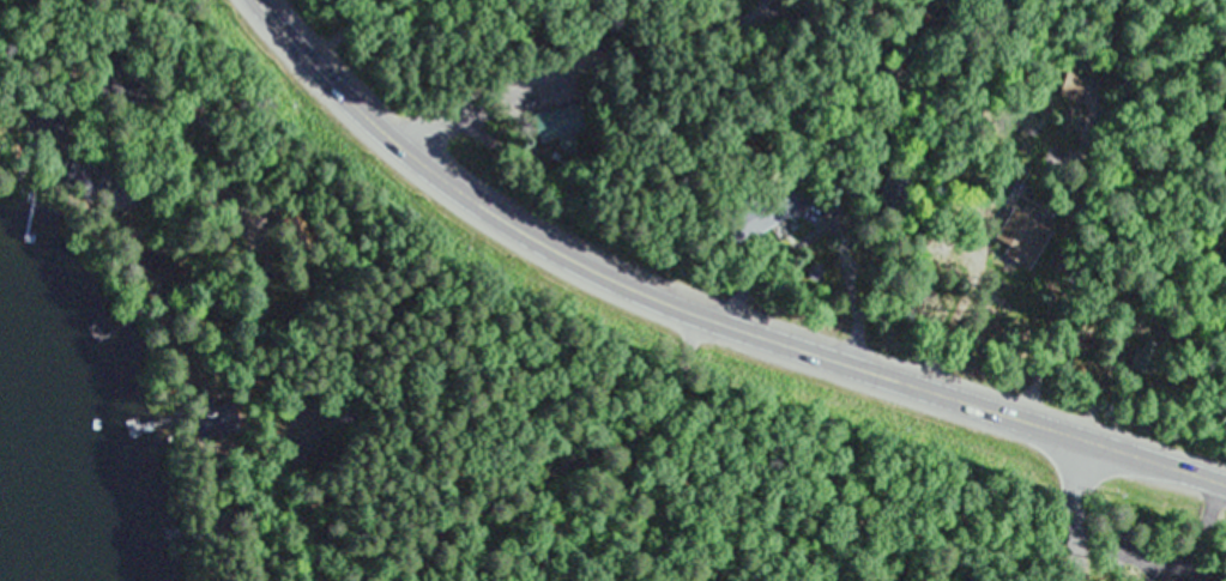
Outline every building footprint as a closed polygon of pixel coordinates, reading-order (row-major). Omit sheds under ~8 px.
[(587,135),(583,105),(538,112),(543,141),(587,135)] [(1031,270),(1053,225),(1012,205),(995,239),(1011,246),(1006,257),(1031,270)]
